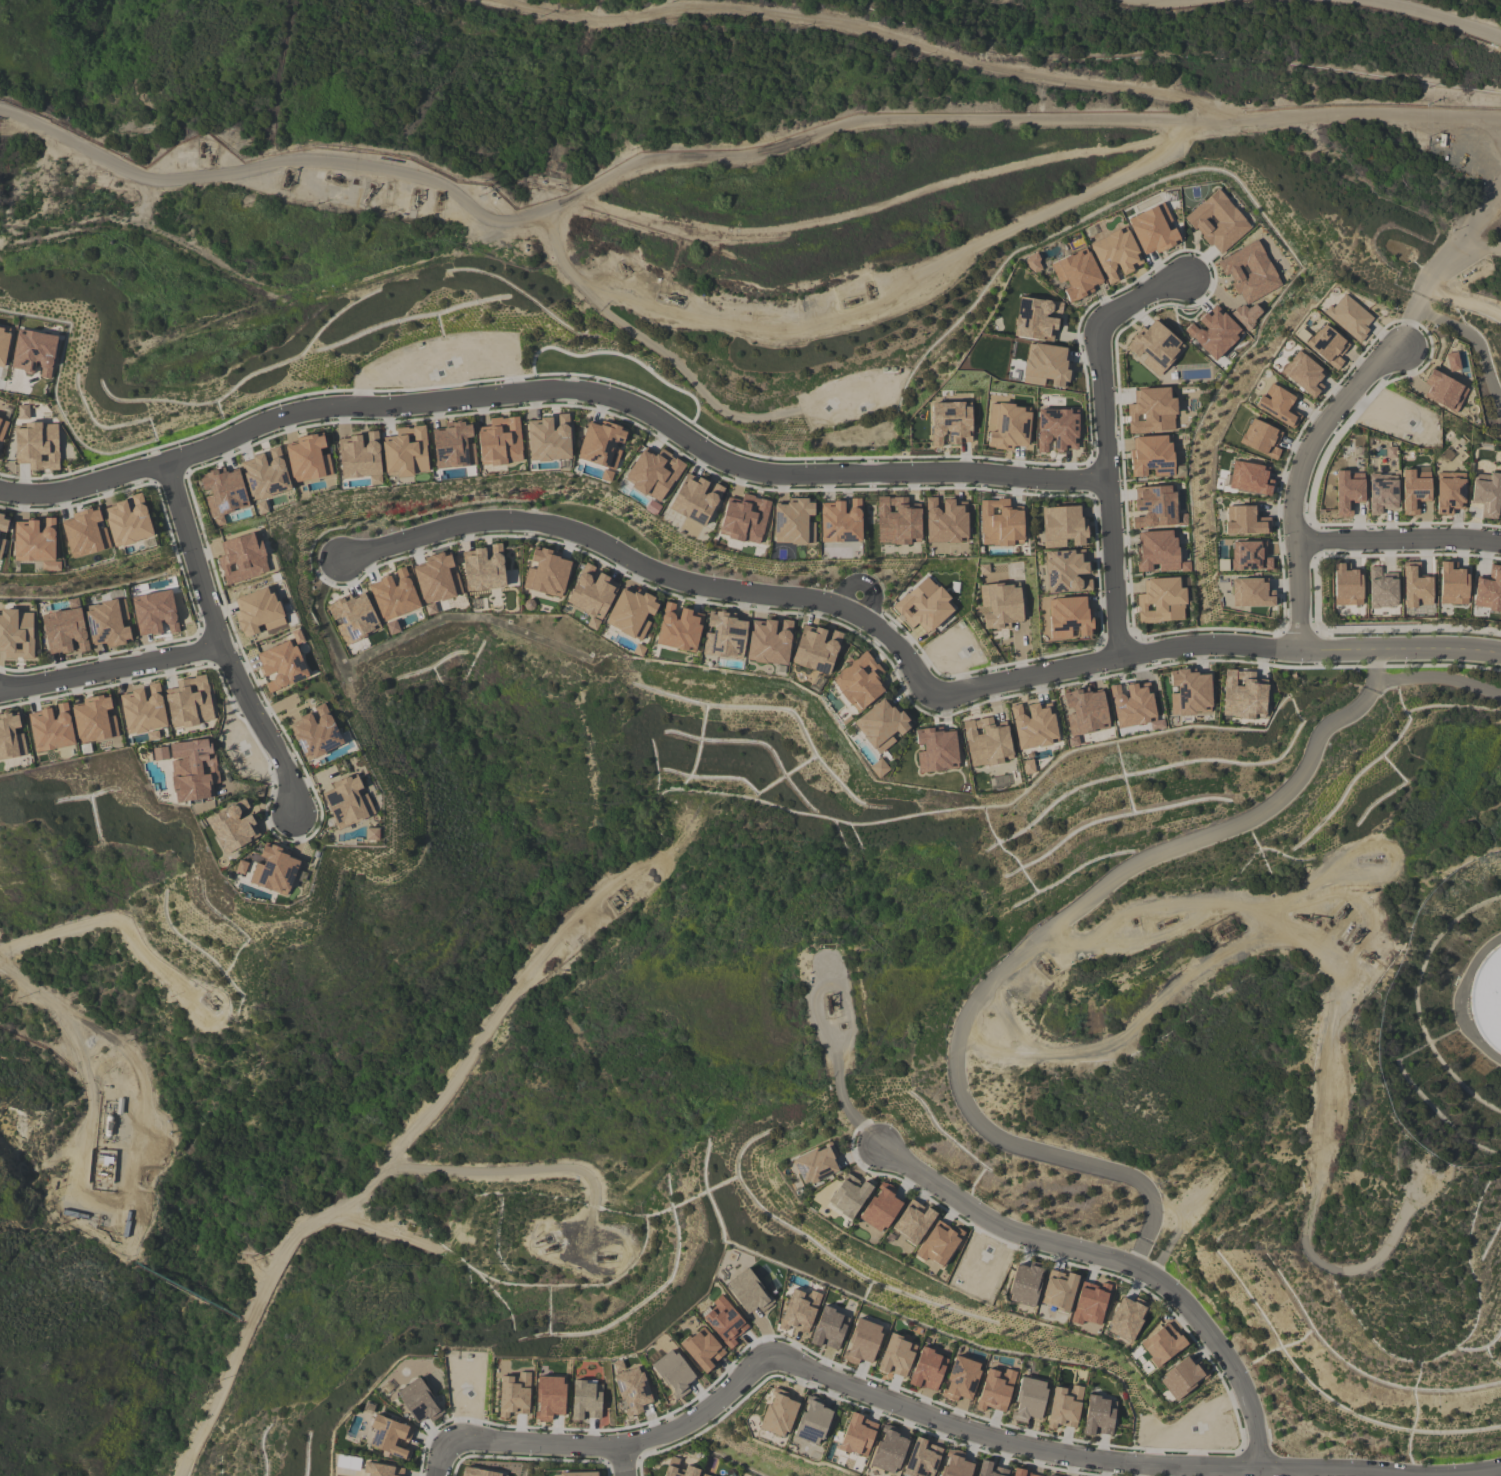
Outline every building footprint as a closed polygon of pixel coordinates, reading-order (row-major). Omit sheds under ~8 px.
[(1251,228),(1217,189),(1184,217),(1218,256),(1251,228)] [(1181,242),(1173,224),(1164,203),(1127,218),(1142,255),(1154,250),(1156,253),(1181,242)] [(1089,244),(1107,285),(1120,279),(1119,276),(1133,271),(1131,267),(1142,262),(1126,227),(1089,244)] [(1216,260),(1224,276),(1228,274),(1243,305),(1281,287),(1259,240),(1216,260)] [(1095,292),(1093,287),(1102,283),(1087,248),(1049,263),(1059,286),(1061,286),(1068,303),(1095,292)] [(1024,258),(1032,274),(1043,268),(1035,253),(1024,258)] [(1323,314),(1358,344),(1369,331),(1365,327),(1373,318),(1342,292),(1323,314)] [(1063,302),(1018,297),(1013,337),(1054,342),(1057,316),(1061,316),(1063,302)] [(1253,303),(1248,309),(1241,303),(1230,315),(1246,331),(1263,313),(1253,303)] [(1243,333),(1215,304),(1197,323),(1193,320),(1183,330),(1214,361),(1243,333)] [(1124,347),(1157,376),(1184,346),(1155,320),(1146,330),(1142,326),(1124,347)] [(1304,344),(1335,371),(1343,362),(1338,357),(1348,345),(1323,323),(1304,344)] [(3,332),(3,326),(0,325),(0,367),(4,367),(9,333),(3,332)] [(57,337),(17,330),(10,368),(36,373),(36,376),(50,379),(57,337)] [(1043,386),(1044,379),(1051,380),(1050,386),(1067,388),(1071,362),(1065,362),(1067,348),(1028,342),(1022,383),(1043,386)] [(1323,387),(1318,382),(1325,373),(1299,350),(1280,371),(1312,399),(1323,387)] [(1459,370),(1457,352),(1445,353),(1447,371),(1459,370)] [(1467,386),(1429,371),(1424,384),(1428,386),(1422,399),(1456,413),(1467,386)] [(1290,409),(1296,398),(1268,382),(1254,408),(1293,429),(1301,415),(1290,409)] [(1176,431),(1175,398),(1171,398),(1171,387),(1133,389),(1134,404),(1127,404),(1128,433),(1176,431)] [(972,443),(971,403),(930,403),(930,447),(945,447),(945,443),(972,443)] [(986,448),(1013,450),(1013,446),(1028,447),(1031,413),(1022,412),(1023,406),(989,403),(986,448)] [(29,405),(17,405),(17,419),(29,419),(29,405)] [(1078,450),(1078,410),(1037,409),(1036,453),(1050,453),(1050,449),(1078,450)] [(570,459),(569,414),(554,414),(554,417),(537,417),(537,420),(528,421),(529,461),(570,459)] [(477,427),(479,465),(522,462),(519,416),(489,418),(489,426),(477,427)] [(1282,432),(1250,417),(1238,443),(1276,460),(1280,450),(1274,447),(1282,432)] [(576,459),(604,466),(600,479),(611,483),(620,450),(610,447),(612,441),(622,444),(626,431),(587,420),(576,459)] [(476,465),(473,440),(472,440),(471,421),(444,424),(444,430),(432,431),(435,469),(476,465)] [(15,464),(28,463),(28,470),(58,470),(58,423),(25,423),(25,428),(15,428),(15,464)] [(428,474),(424,426),(395,428),(396,436),(382,437),(385,474),(396,473),(396,476),(428,474)] [(341,479),(369,477),(370,485),(382,484),(377,431),(363,432),(364,436),(338,438),(341,479)] [(332,476),(328,454),(320,455),(319,448),(325,447),(323,433),(296,438),(297,444),(285,446),(292,483),(332,476)] [(1175,476),(1173,435),(1133,437),(1134,449),(1129,449),(1131,477),(1150,476),(1150,477),(1175,476)] [(291,490),(279,446),(265,450),(266,454),(241,461),(251,501),(291,490)] [(659,504),(684,464),(660,448),(656,455),(643,447),(622,480),(659,504)] [(1268,467),(1233,460),(1228,488),(1269,496),(1272,480),(1266,479),(1268,467)] [(1401,469),(1403,516),(1419,515),(1418,502),(1431,501),(1430,468),(1401,469)] [(249,507),(239,469),(226,473),(224,469),(199,476),(204,494),(205,494),(214,527),(225,524),(222,514),(249,507)] [(669,510),(706,526),(722,487),(710,482),(709,482),(685,472),(669,510)] [(1364,503),(1363,472),(1335,472),(1335,517),(1352,517),(1352,503),(1364,503)] [(1452,515),(1452,509),(1464,510),(1465,473),(1436,472),(1435,515),(1452,515)] [(1500,474),(1472,473),(1471,504),(1481,504),(1480,518),(1498,519),(1500,474)] [(1382,515),(1382,510),(1397,509),(1396,474),(1368,475),(1369,515),(1382,515)] [(1133,528),(1178,525),(1177,485),(1135,487),(1135,498),(1133,498),(1134,515),(1132,515),(1133,528)] [(113,547),(153,537),(142,495),(103,505),(113,547)] [(769,499),(741,495),(740,502),(725,499),(719,537),(761,544),(769,499)] [(877,544),(910,544),(910,540),(920,540),(920,509),(907,509),(907,497),(877,497),(877,544)] [(966,542),(966,506),(953,506),(953,499),(939,499),(939,497),(925,497),(926,543),(966,542)] [(820,502),(821,542),(861,542),(860,498),(846,499),(846,502),(820,502)] [(814,522),(811,522),(811,499),(788,499),(787,504),(773,504),(773,544),(814,544),(814,522)] [(981,546),(1013,545),(1013,540),(1023,539),(1022,507),(1009,507),(1009,499),(980,500),(981,546)] [(1041,507),(1043,548),(1068,547),(1068,546),(1087,545),(1086,518),(1082,518),(1081,506),(1041,507)] [(1224,535),(1270,534),(1269,517),(1255,517),(1255,506),(1226,506),(1227,521),(1223,521),(1224,535)] [(105,524),(102,524),(98,507),(72,514),(73,519),(62,522),(71,558),(110,549),(105,524)] [(0,560),(5,536),(9,517),(0,515),(0,560)] [(14,561),(42,561),(42,571),(60,571),(60,561),(55,561),(55,518),(40,518),(40,521),(14,521),(14,561)] [(1178,530),(1138,532),(1139,544),(1135,544),(1136,572),(1155,571),(1155,572),(1189,570),(1189,562),(1179,562),(1178,530)] [(220,541),(223,556),(217,557),(224,585),(269,573),(261,540),(255,542),(253,533),(220,541)] [(1230,542),(1231,570),(1271,570),(1271,558),(1265,558),(1265,541),(1230,542)] [(461,550),(466,592),(506,588),(501,545),(461,550)] [(562,597),(571,557),(533,549),(529,565),(527,564),(522,588),(562,597)] [(1044,552),(1046,593),(1092,591),(1091,576),(1089,576),(1089,562),(1082,562),(1081,550),(1044,552)] [(413,568),(426,615),(437,612),(434,602),(463,594),(457,573),(449,575),(448,568),(453,567),(449,552),(424,559),(425,564),(413,568)] [(1439,604),(1467,604),(1468,568),(1456,568),(1457,562),(1440,561),(1439,604)] [(596,630),(618,583),(595,572),(597,568),(584,562),(565,604),(591,615),(586,626),(596,630)] [(1418,562),(1402,562),(1403,607),(1432,606),(1431,577),(1419,577),(1418,562)] [(1349,563),(1332,563),(1333,606),(1362,605),(1361,569),(1349,570),(1349,563)] [(1500,610),(1500,603),(1500,566),(1489,565),(1487,579),(1475,578),(1472,607),(1500,610)] [(420,608),(405,566),(391,571),(393,575),(368,584),(382,622),(420,608)] [(1396,573),(1380,573),(1379,567),(1367,567),(1368,608),(1397,607),(1396,573)] [(953,610),(946,603),(950,599),(927,575),(892,607),(912,628),(917,623),(927,634),(953,610)] [(1138,623),(1183,621),(1182,605),(1188,605),(1187,588),(1180,588),(1179,577),(1143,579),(1144,594),(1137,595),(1138,623)] [(1273,590),(1267,590),(1266,578),(1231,579),(1231,607),(1273,606),(1273,590)] [(1022,622),(1020,582),(979,585),(980,610),(982,610),(983,629),(1010,628),(1010,622),(1022,622)] [(234,598),(238,612),(235,613),(243,638),(262,632),(285,624),(272,586),(234,598)] [(649,622),(647,621),(657,600),(642,594),(641,596),(621,587),(604,624),(641,641),(649,622)] [(178,632),(171,590),(132,596),(138,636),(165,632),(165,634),(178,632)] [(344,645),(380,629),(365,593),(352,599),(350,595),(326,605),(334,624),(344,645)] [(1048,598),(1049,638),(1093,637),(1092,608),(1086,609),(1086,597),(1048,598)] [(128,619),(124,598),(84,605),(91,646),(105,643),(106,647),(129,643),(125,620),(128,619)] [(656,645),(695,652),(703,613),(677,608),(678,604),(664,601),(656,645)] [(89,650),(80,607),(41,615),(49,655),(72,650),(71,641),(76,640),(79,652),(89,650)] [(1,610),(1,615),(0,615),(0,650),(2,650),(2,659),(33,659),(33,610),(1,610)] [(702,654),(742,659),(746,621),(728,619),(729,614),(708,612),(706,629),(705,629),(702,654)] [(390,635),(400,631),(395,619),(385,623),(390,635)] [(787,665),(792,620),(778,619),(778,621),(764,619),(763,622),(750,620),(746,660),(787,665)] [(791,664),(829,675),(841,633),(832,630),(828,642),(823,641),(826,631),(802,624),(791,664)] [(308,677),(292,639),(256,654),(265,676),(272,673),(275,679),(265,683),(269,693),(308,677)] [(830,679),(856,712),(887,689),(878,677),(883,673),(866,651),(830,679)] [(1171,715),(1211,713),(1210,673),(1188,674),(1188,668),(1175,669),(1175,672),(1170,672),(1170,691),(1171,715)] [(1222,716),(1264,719),(1267,680),(1254,679),(1254,672),(1225,670),(1222,716)] [(214,721),(206,675),(176,680),(177,687),(165,690),(171,728),(214,721)] [(1116,728),(1156,721),(1150,681),(1123,686),(1122,683),(1109,686),(1116,728)] [(167,727),(159,682),(145,685),(146,689),(118,694),(126,735),(146,732),(148,741),(159,739),(157,728),(167,727)] [(1104,691),(1090,693),(1089,688),(1062,692),(1065,712),(1064,712),(1070,747),(1079,745),(1078,734),(1110,729),(1104,691)] [(118,736),(114,712),(112,712),(109,694),(82,699),(83,704),(71,707),(78,744),(118,736)] [(895,741),(893,739),(909,726),(886,697),(852,722),(877,755),(895,741)] [(1010,706),(1017,750),(1051,744),(1051,739),(1058,738),(1052,701),(1024,706),(1024,703),(1010,706)] [(34,752),(75,745),(67,702),(53,704),(54,708),(27,713),(34,752)] [(305,761),(343,745),(326,706),(289,721),(305,761)] [(22,730),(21,731),(18,712),(0,715),(0,760),(26,756),(22,730)] [(1012,756),(1006,722),(993,724),(991,717),(962,722),(970,768),(1003,763),(1002,757),(1012,756)] [(916,752),(919,773),(959,768),(954,730),(933,733),(932,728),(914,730),(916,745),(923,744),(923,751),(916,752)] [(168,743),(175,802),(214,798),(212,784),(217,783),(212,738),(168,743)] [(154,761),(168,759),(167,746),(152,748),(154,761)] [(877,779),(889,769),(880,758),(868,767),(877,779)] [(1024,774),(1035,772),(1032,759),(1022,761),(1024,774)] [(337,829),(374,814),(366,790),(363,791),(357,774),(331,784),(333,791),(324,794),(337,829)] [(206,818),(223,854),(260,836),(249,814),(241,818),(238,813),(248,808),(244,800),(206,818)] [(378,828),(367,828),(366,839),(378,840),(378,828)] [(300,857),(263,845),(259,856),(265,858),(263,865),(255,863),(248,883),(288,896),(300,857)] [(234,872),(243,874),(248,863),(238,860),(234,872)] [(1478,950),(1500,933),(1500,1061),(1489,1056),(1471,1038),(1461,1014),(1460,989),(1464,971),(1478,950)] [(840,1169),(828,1143),(791,1162),(803,1187),(840,1169)] [(852,1219),(871,1187),(846,1172),(827,1204),(852,1219)] [(857,1218),(881,1233),(904,1200),(880,1184),(857,1218)] [(915,1245),(935,1214),(910,1198),(890,1229),(915,1245)] [(964,1232),(957,1228),(954,1231),(936,1220),(914,1255),(924,1261),(926,1258),(942,1268),(964,1232)] [(1032,1308),(1042,1270),(1016,1262),(1006,1300),(1032,1308)] [(747,1314),(756,1307),(761,1313),(774,1302),(747,1267),(724,1285),(747,1314)] [(1040,1304),(1069,1311),(1077,1276),(1048,1269),(1040,1304)] [(1109,1284),(1100,1282),(1099,1286),(1080,1282),(1070,1322),(1081,1325),(1082,1321),(1099,1326),(1109,1284)] [(806,1333),(822,1294),(810,1290),(808,1295),(794,1289),(781,1322),(806,1333)] [(748,1328),(721,1294),(711,1303),(714,1306),(701,1316),(729,1350),(736,1344),(733,1340),(748,1328)] [(1147,1309),(1121,1296),(1104,1331),(1130,1344),(1147,1309)] [(838,1350),(849,1316),(821,1307),(809,1343),(820,1347),(821,1344),(838,1350)] [(870,1363),(883,1327),(856,1318),(841,1359),(857,1365),(859,1359),(870,1363)] [(1186,1346),(1168,1322),(1138,1343),(1155,1368),(1186,1346)] [(679,1346),(705,1374),(714,1366),(708,1360),(711,1356),(716,1361),(725,1352),(701,1326),(679,1346)] [(904,1378),(917,1344),(889,1334),(876,1368),(904,1378)] [(935,1393),(948,1357),(920,1347),(907,1383),(935,1393)] [(650,1364),(677,1399),(689,1390),(685,1385),(695,1378),(672,1348),(650,1364)] [(969,1400),(982,1364),(955,1355),(940,1396),(956,1402),(958,1396),(969,1400)] [(1173,1401),(1204,1378),(1188,1356),(1156,1378),(1173,1401)] [(652,1402),(640,1366),(625,1371),(621,1360),(609,1363),(621,1400),(622,1399),(627,1417),(642,1412),(640,1405),(652,1402)] [(976,1409),(984,1411),(985,1407),(1006,1411),(1014,1371),(1004,1369),(1004,1372),(985,1368),(976,1409)] [(500,1376),(499,1418),(507,1418),(507,1413),(528,1414),(530,1372),(519,1372),(519,1376),(500,1376)] [(565,1377),(537,1376),(535,1421),(551,1421),(552,1415),(563,1415),(565,1377)] [(396,1391),(415,1423),(427,1416),(430,1422),(442,1414),(419,1377),(396,1391)] [(1047,1382),(1020,1377),(1011,1420),(1027,1423),(1028,1417),(1040,1419),(1047,1382)] [(571,1420),(584,1421),(584,1418),(601,1418),(601,1382),(572,1382),(571,1420)] [(1082,1387),(1072,1385),(1071,1389),(1052,1386),(1046,1428),(1055,1429),(1056,1424),(1076,1428),(1082,1387)] [(798,1403),(786,1399),(788,1393),(773,1387),(758,1428),(785,1438),(798,1403)] [(831,1410),(820,1407),(822,1400),(806,1395),(798,1425),(806,1428),(803,1439),(815,1442),(816,1438),(823,1440),(831,1410)] [(1083,1433),(1112,1436),(1116,1399),(1086,1396),(1083,1433)] [(866,1458),(877,1422),(849,1413),(838,1449),(866,1458)] [(409,1442),(413,1428),(375,1414),(370,1427),(375,1429),(369,1446),(408,1460),(411,1450),(398,1445),(400,1439),(409,1442)] [(908,1437),(882,1428),(869,1466),(895,1475),(908,1437)] [(942,1447),(913,1438),(902,1474),(909,1475),(914,1475),(917,1475),(932,1475),(942,1447)] [(972,1463),(962,1460),(964,1453),(947,1448),(940,1475),(969,1475),(972,1463)] [(698,1471),(677,1464),(679,1459),(669,1456),(663,1475),(696,1475),(698,1471)] [(365,1461),(362,1473),(368,1474),(368,1475),(403,1475),(404,1469),(365,1461)] [(980,1461),(976,1475),(1006,1475),(1008,1468),(980,1461)] [(507,1474),(463,1467),(462,1475),(507,1475),(507,1474)]
